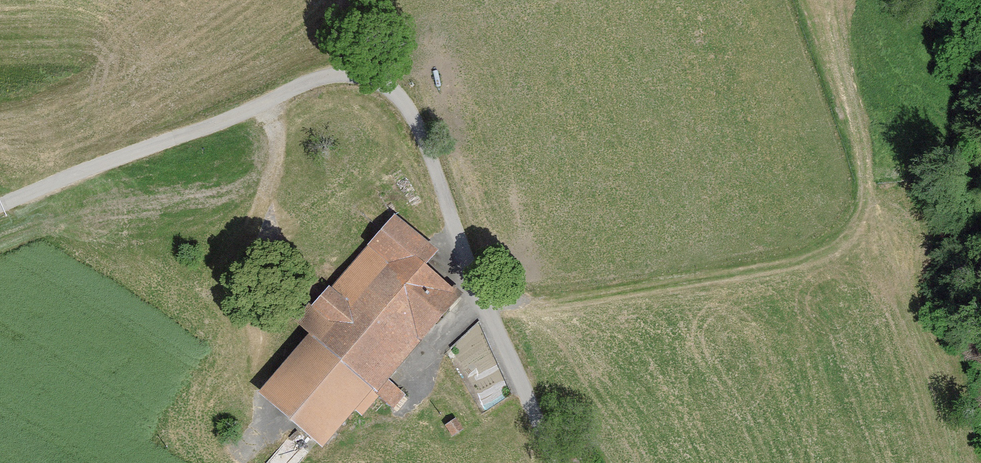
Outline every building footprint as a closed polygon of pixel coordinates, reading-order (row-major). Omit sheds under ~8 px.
[(438,250),(394,213),(331,287),(329,285),(297,323),(309,333),(257,393),(321,447),(355,407),(364,415),(380,396),(395,408),(406,395),(388,380),(462,293),(427,263),(438,250)] [(459,433),(451,422),(442,429),(450,440),(459,433)] [(584,455),(570,462),(589,462),(584,455)]
